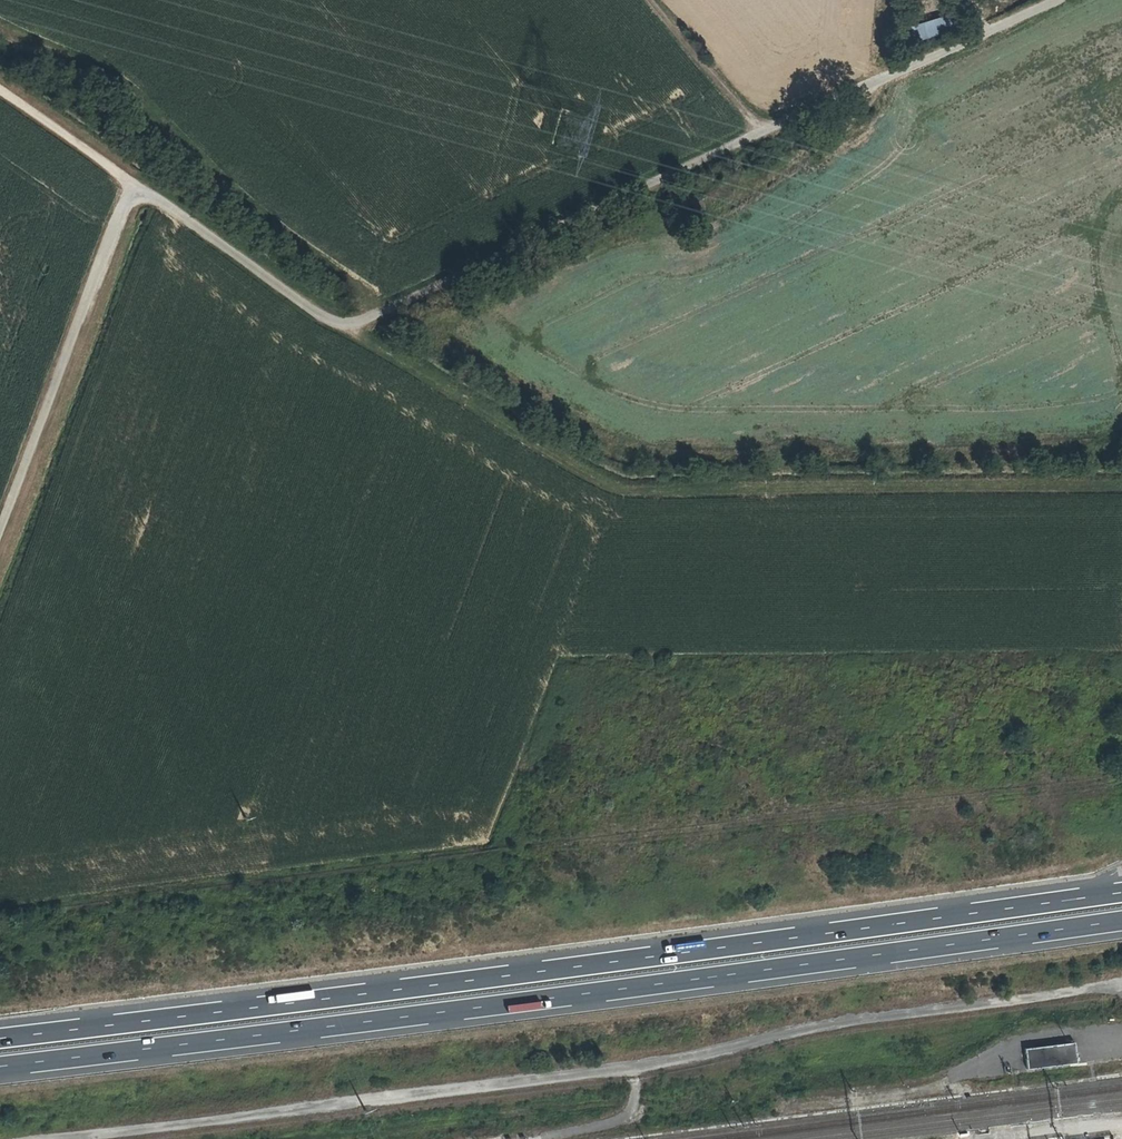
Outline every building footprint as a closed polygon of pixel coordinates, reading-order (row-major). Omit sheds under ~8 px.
[(914,38),(952,32),(950,16),(912,22),(914,38)] [(704,196),(689,198),(691,217),(706,215),(704,196)] [(1075,1046),(1027,1051),(1029,1070),(1078,1064),(1075,1046)] [(1110,1135),(1110,1127),(1095,1128),(1096,1135),(1110,1135)]
